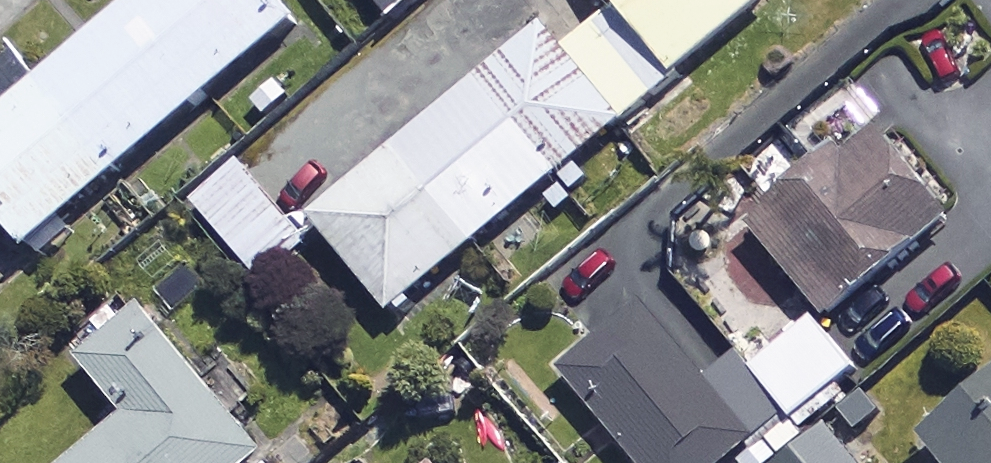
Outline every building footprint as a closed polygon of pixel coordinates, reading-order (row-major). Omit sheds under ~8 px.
[(287,0),(151,0),(31,102),(25,95),(0,117),(0,208),(39,254),(309,25),(287,0)] [(401,22),(427,0),(382,0),(401,22)] [(688,80),(784,0),(621,0),(629,10),(688,80)] [(688,80),(629,10),(574,56),(554,32),(324,224),(403,318),(688,80)] [(962,221),(881,128),(760,234),(840,327),(962,221)] [(317,246),(245,164),(199,204),(271,287),(317,246)] [(740,355),(734,360),(676,288),(571,374),(643,462),(746,462),(795,423),(756,375),(740,355)] [(155,312),(91,365),(138,422),(89,462),(265,462),(274,456),(155,312)] [(795,423),(803,432),(871,377),(824,320),(756,375),(795,423)] [(935,446),(950,462),(990,462),(990,399),(935,446)] [(838,436),(801,462),(859,462),(838,436)]
